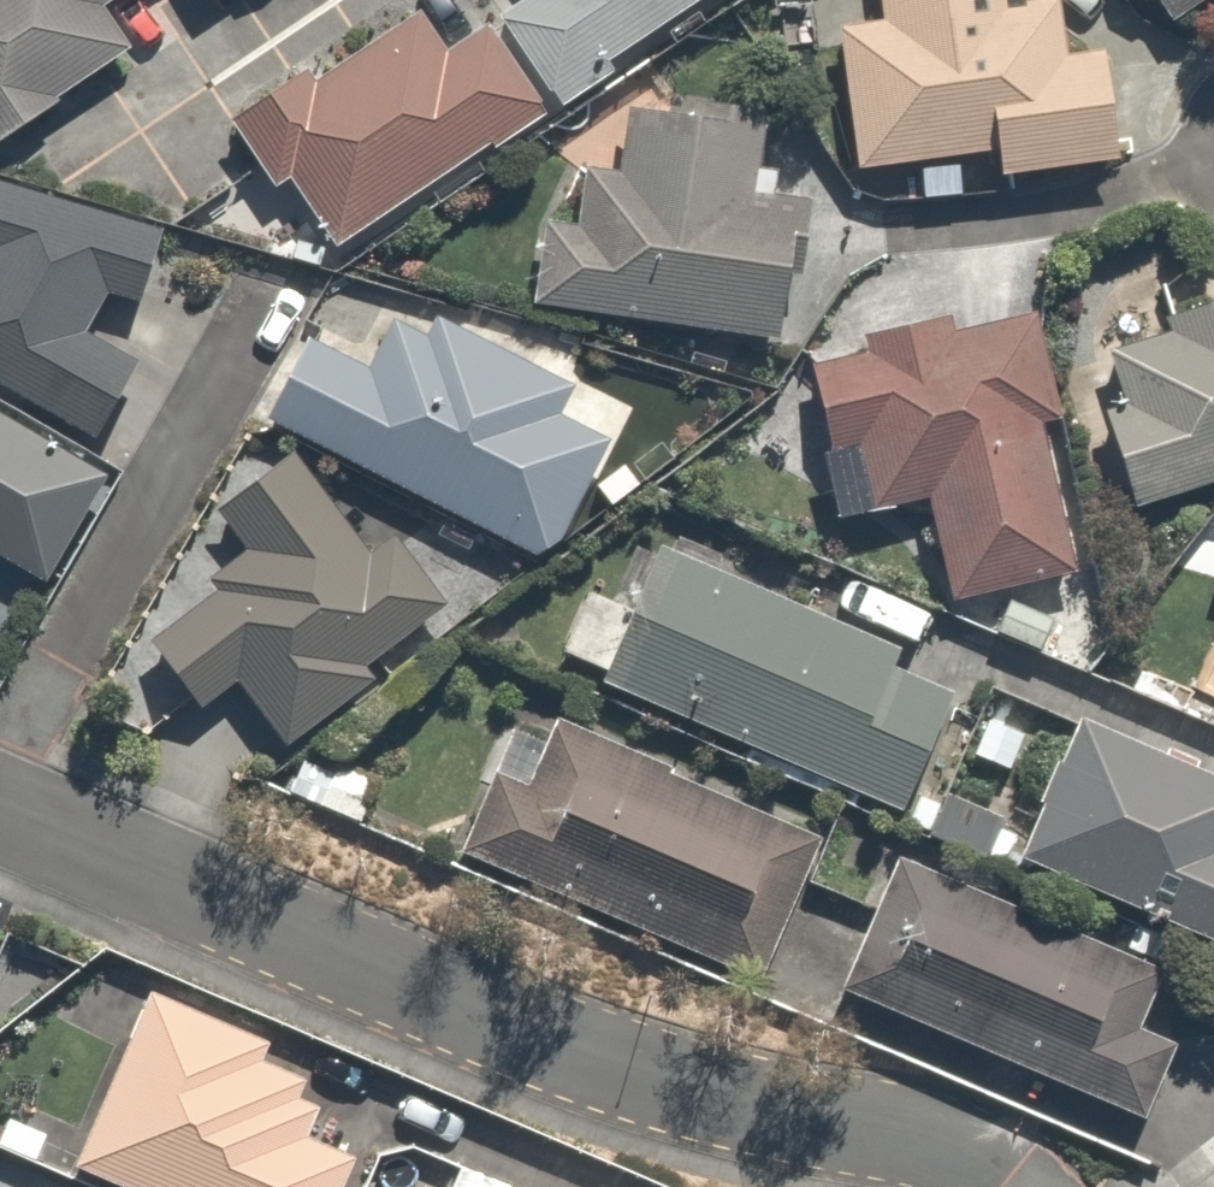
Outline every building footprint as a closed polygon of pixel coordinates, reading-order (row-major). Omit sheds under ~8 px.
[(487,17),(542,98),(685,0),(512,0),(487,17)] [(833,14),(836,148),(991,145),(992,172),(1110,169),(1108,49),(1073,50),(1072,0),(876,0),(876,14),(833,14)] [(1147,15),(1170,0),(1137,0),(1147,15)] [(304,75),(236,120),(270,171),(286,160),(335,235),(513,117),(438,5),(313,88),(304,75)] [(578,223),(544,218),(533,297),(770,330),(778,277),(796,280),(807,199),(745,190),(756,115),(629,97),(619,162),(587,157),(578,223)] [(26,584),(95,459),(64,442),(117,345),(65,317),(83,286),(118,305),(155,238),(3,155),(0,161),(0,570),(26,584)] [(1092,405),(1116,502),(1213,478),(1213,285),(1167,296),(1174,324),(1105,341),(1119,398),(1092,405)] [(298,311),(253,413),(571,553),(638,400),(568,369),(575,354),(451,299),(441,321),(386,297),(367,341),(298,311)] [(860,357),(797,360),(801,450),(842,449),(844,501),(918,498),(921,594),(1044,590),(1038,417),(1052,417),(1049,320),(859,327),(860,357)] [(355,655),(441,594),(386,515),(350,540),(282,443),(208,495),(239,539),(189,575),(204,596),(146,637),(191,700),(223,678),(269,744),(368,674),(355,655)] [(938,677),(645,547),(624,596),(575,575),(544,643),(886,795),(938,677)] [(1209,618),(1181,694),(1213,706),(1213,620),(1209,618)] [(516,693),(441,843),(749,997),(824,848),(516,693)] [(1066,712),(1012,849),(1213,928),(1213,770),(1066,712)] [(1188,990),(885,855),(828,985),(1130,1119),(1188,990)] [(460,1162),(387,1129),(372,1162),(308,1133),(329,1086),(263,1056),(271,1040),(140,982),(61,1160),(121,1186),(449,1186),(460,1162)]
